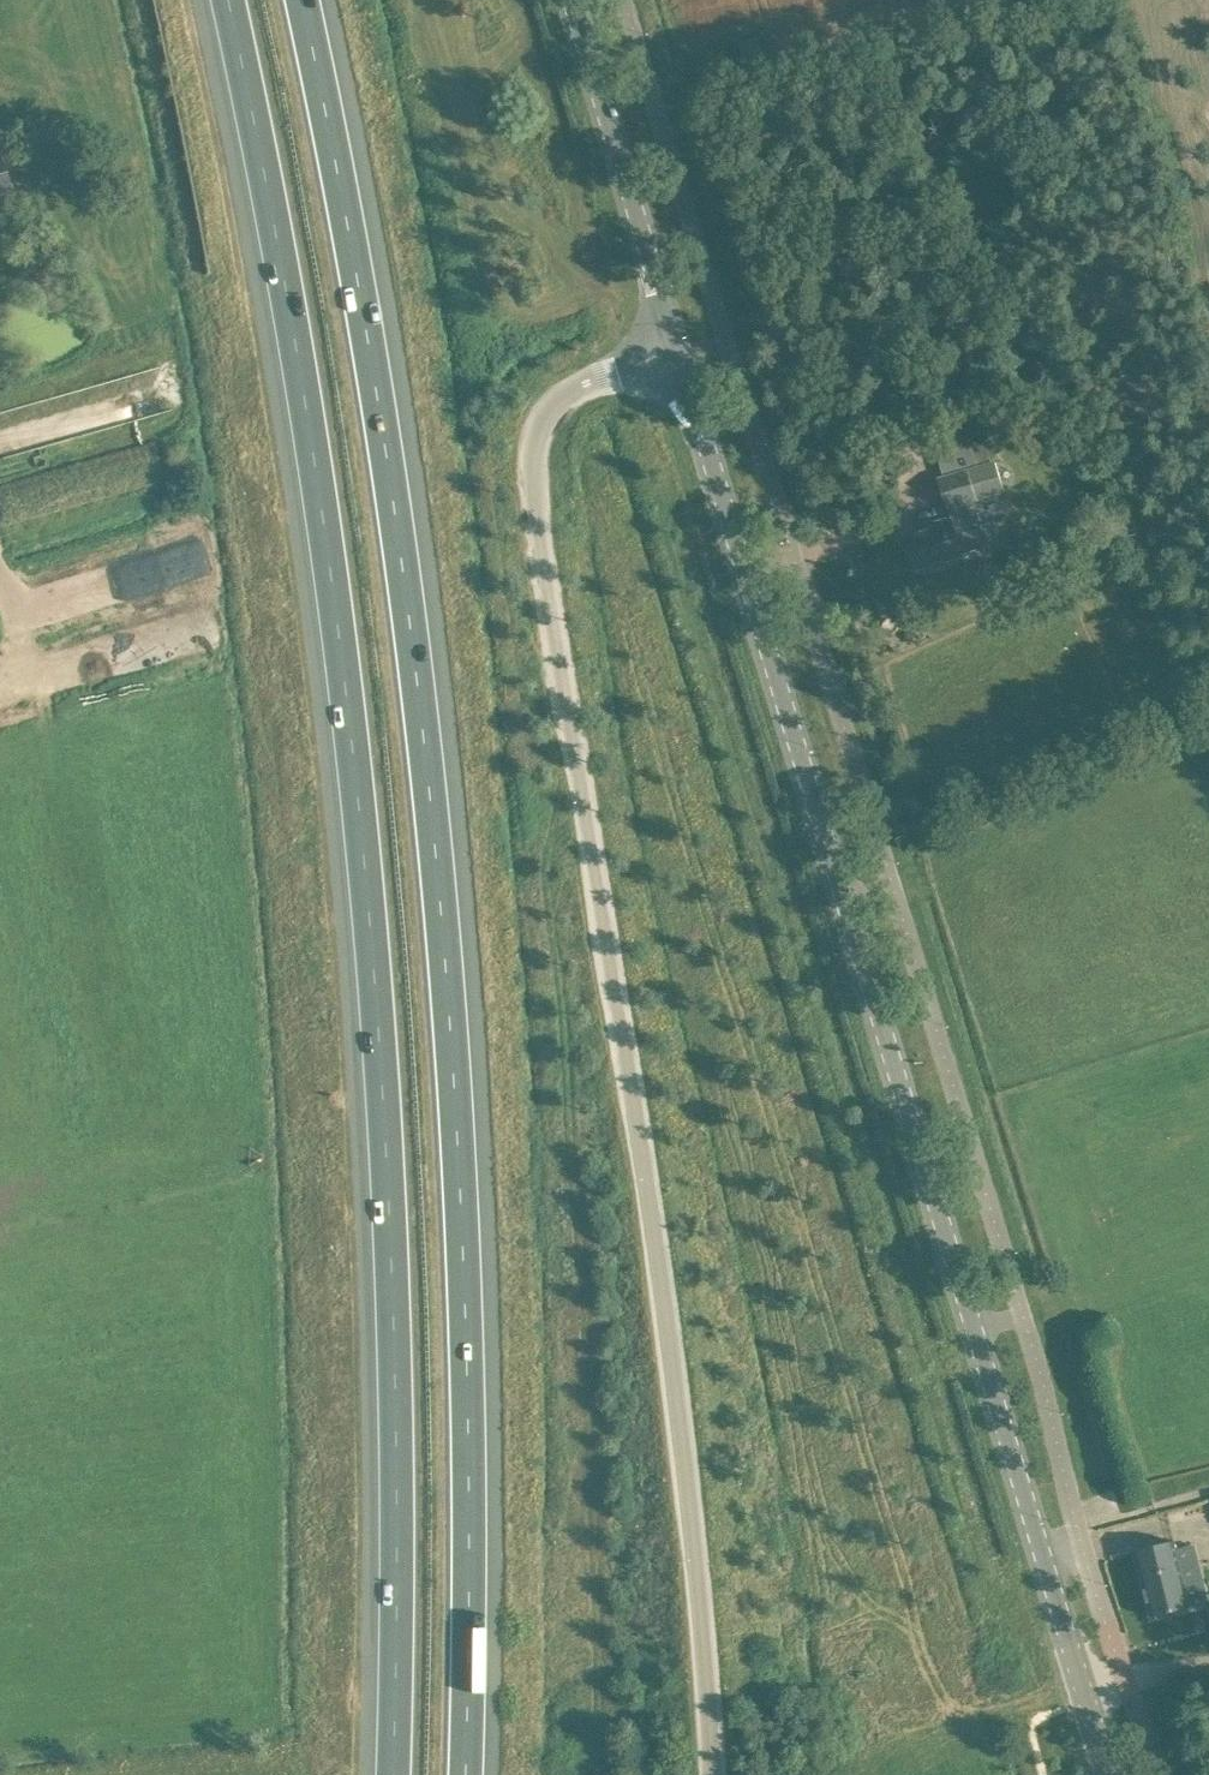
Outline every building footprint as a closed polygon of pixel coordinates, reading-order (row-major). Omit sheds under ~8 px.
[(0,161),(0,192),(10,188),(0,161)] [(986,439),(970,444),(964,426),(932,436),(945,476),(948,487),(942,489),(952,518),(936,523),(938,528),(905,538),(915,568),(938,561),(979,548),(987,546),(973,499),(1005,490),(996,461),(993,462),(986,439)] [(1153,1615),(1191,1606),(1174,1540),(1136,1549),(1153,1615)]
